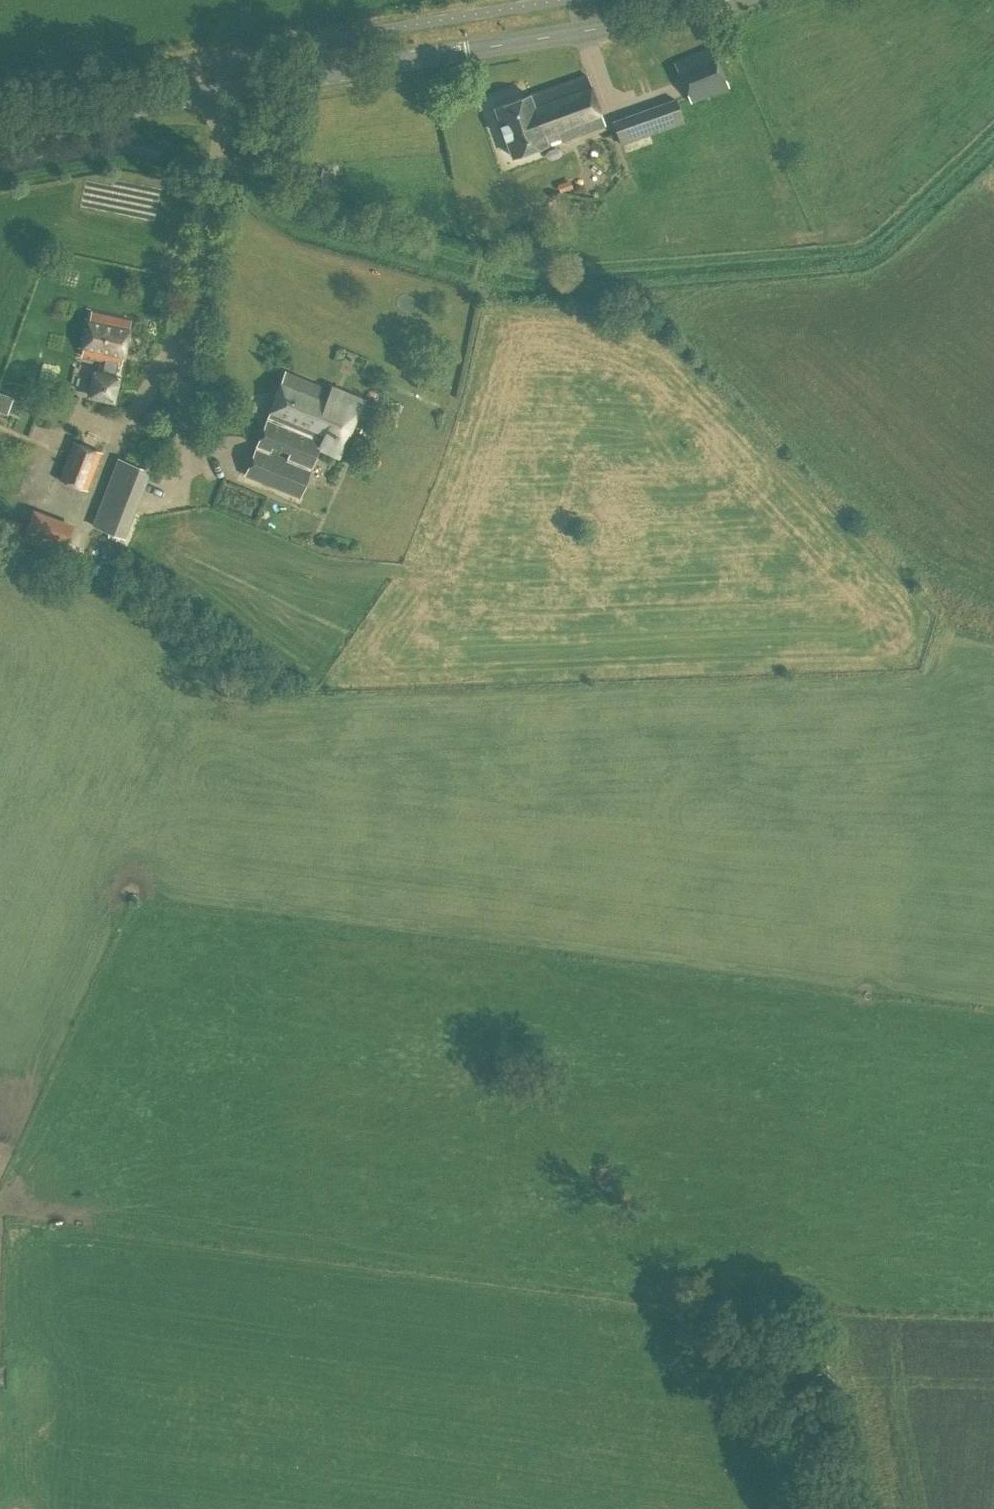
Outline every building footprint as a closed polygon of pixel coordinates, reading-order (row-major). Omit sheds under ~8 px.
[(688,103),(727,88),(711,46),(672,61),(688,103)] [(560,141),(605,125),(586,74),(493,107),(511,156),(559,139),(560,141)] [(621,145),(685,122),(676,98),(612,120),(621,145)] [(121,366),(131,319),(91,310),(80,357),(104,362),(102,371),(92,369),(86,397),(115,403),(120,375),(115,373),(117,365),(121,366)] [(330,389),(285,372),(244,475),(299,497),(318,449),(340,457),(363,399),(331,386),(330,389)] [(13,396),(0,391),(0,411),(7,414),(13,396)] [(33,420),(40,406),(26,400),(20,414),(33,420)] [(87,490),(102,452),(73,440),(58,478),(87,490)] [(129,462),(117,457),(112,471),(123,475),(129,462)] [(4,531),(16,535),(21,522),(9,518),(4,531)]
